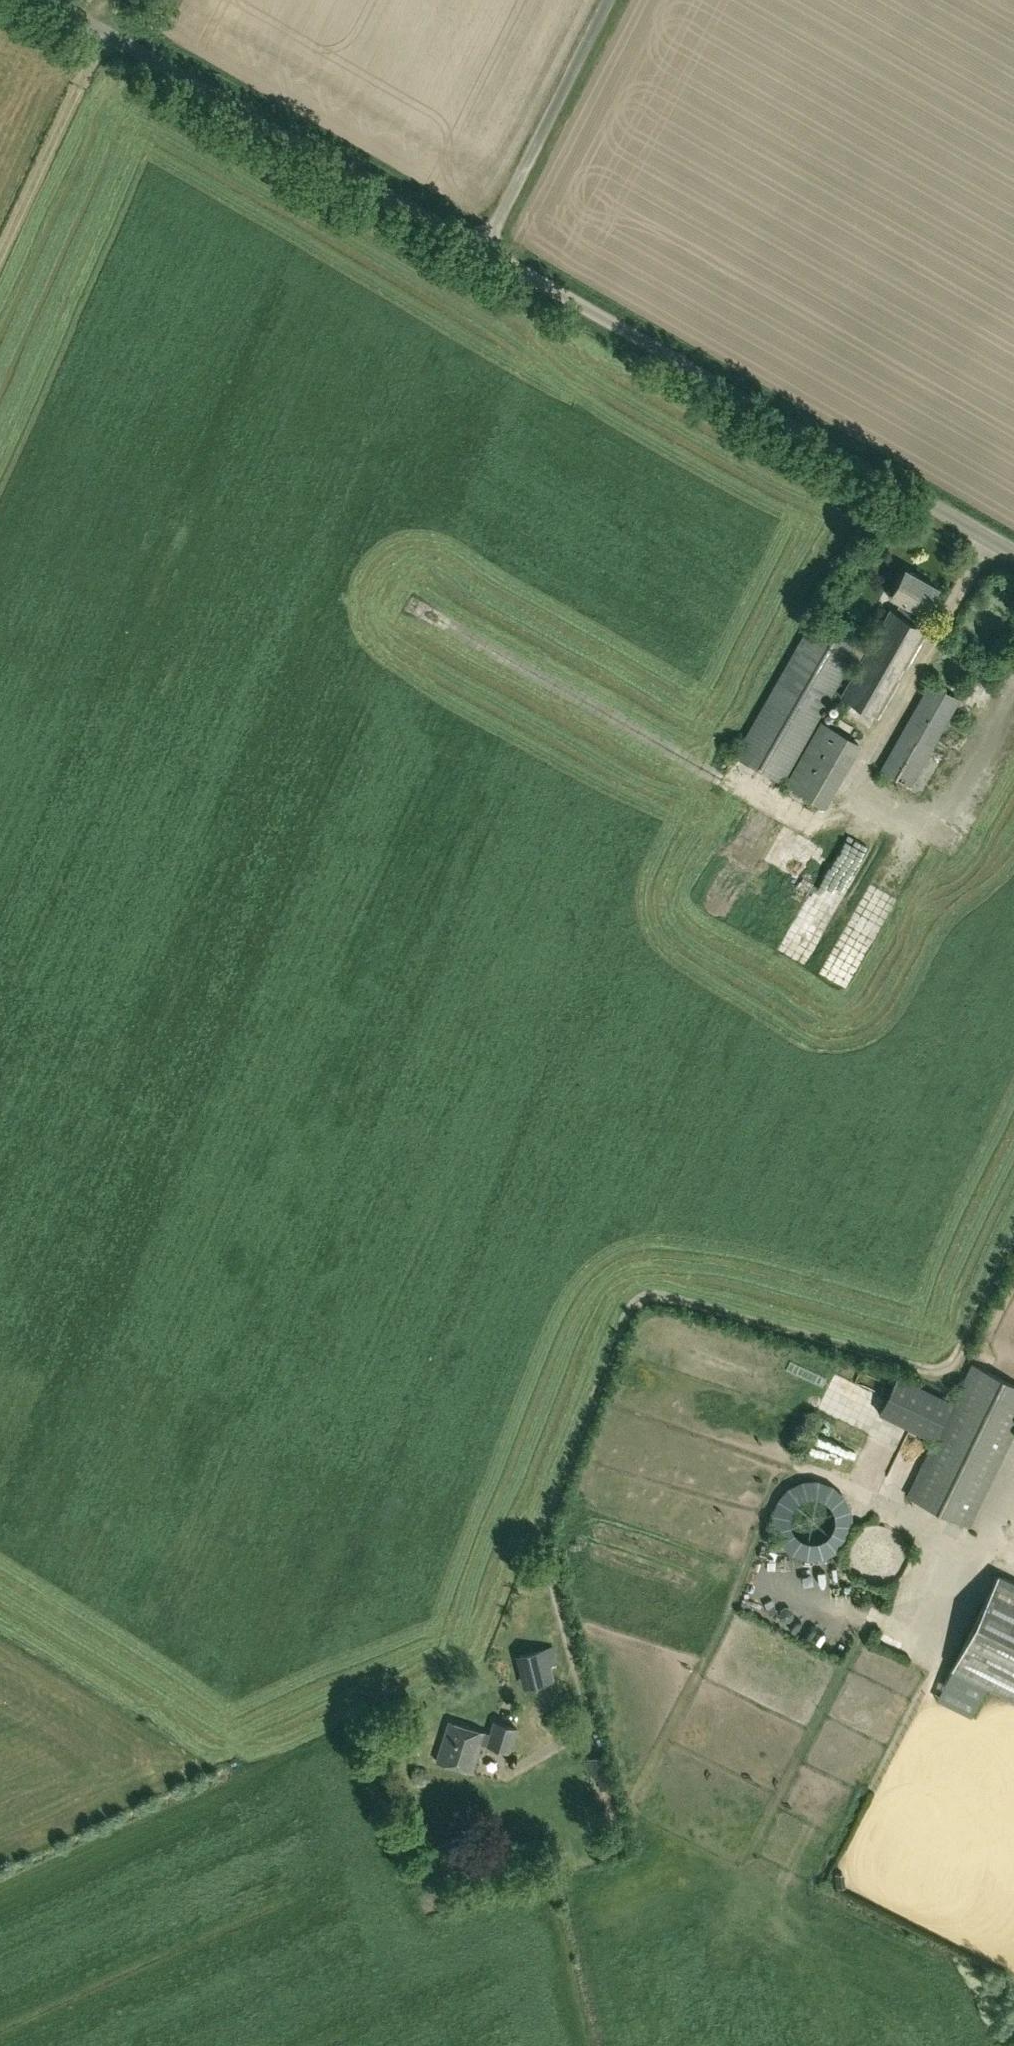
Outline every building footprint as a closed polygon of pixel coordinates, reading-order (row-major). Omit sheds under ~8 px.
[(137,19),(144,22),(148,15),(141,11),(137,19)] [(938,587),(906,568),(890,593),(901,600),(895,610),(890,608),(867,649),(813,619),(736,755),(781,781),(852,656),(861,661),(841,696),(878,716),(899,679),(894,676),(900,665),(905,667),(933,617),(923,612),(938,587)] [(930,682),(881,770),(910,786),(959,699),(954,696),(977,657),(945,638),(922,678),(930,682)] [(788,949),(815,965),(871,867),(872,868),(898,821),(885,814),(886,812),(878,807),(861,839),(835,824),(823,845),(842,856),(788,949)] [(793,846),(785,870),(827,883),(834,859),(793,846)] [(859,915),(831,977),(857,988),(874,949),(873,948),(883,926),(859,915)] [(970,1527),(1013,1436),(1013,1386),(972,1365),(953,1403),(898,1376),(879,1414),(935,1441),(908,1497),(970,1527)] [(841,1518),(857,1519),(858,1509),(842,1508),(841,1518)] [(953,1669),(1013,1700),(1013,1584),(998,1576),(953,1669)] [(553,1679),(545,1646),(516,1653),(523,1686),(553,1679)] [(488,1732),(447,1719),(434,1760),(472,1772),(481,1742),(510,1751),(518,1727),(492,1719),(488,1732)]
